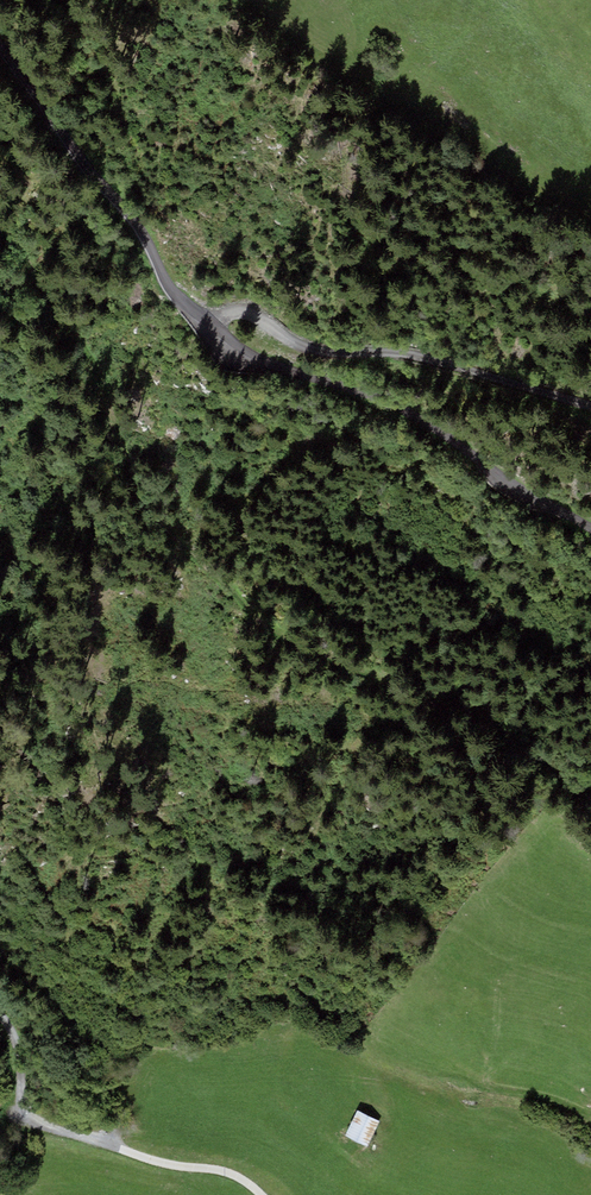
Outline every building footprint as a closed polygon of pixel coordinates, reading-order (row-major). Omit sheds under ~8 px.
[(380,1121),(357,1110),(345,1135),(367,1146),(380,1121)]
